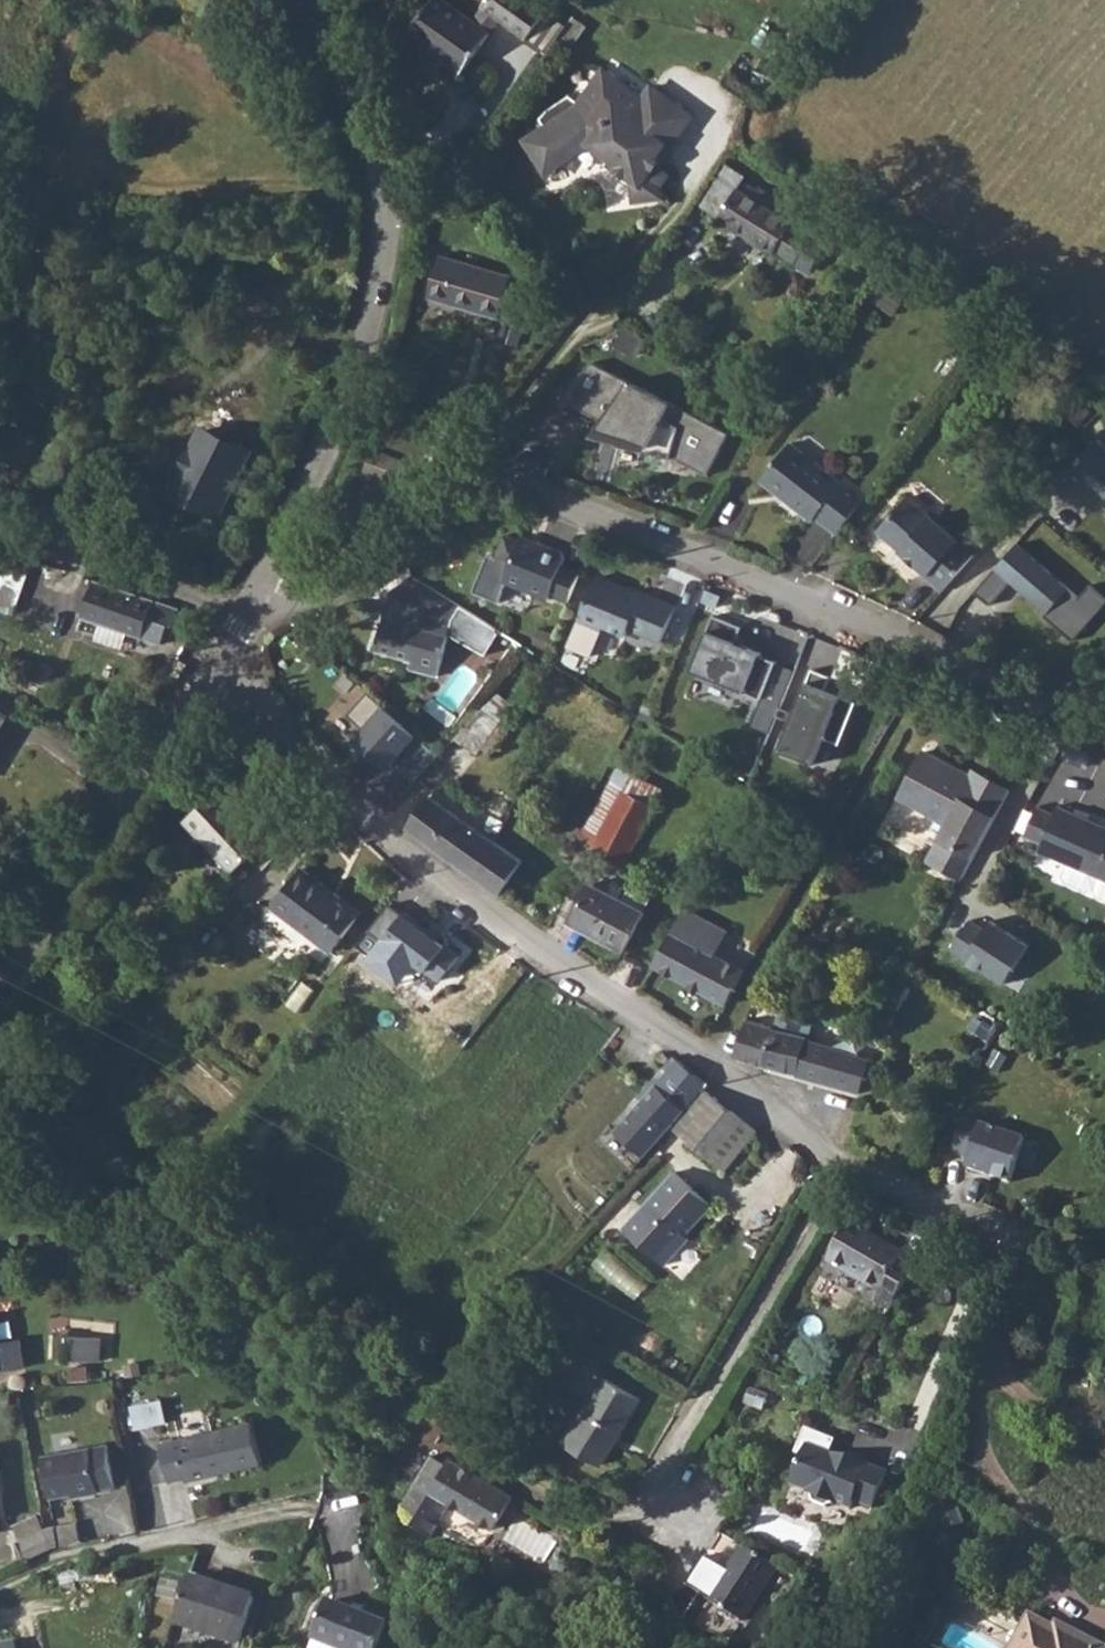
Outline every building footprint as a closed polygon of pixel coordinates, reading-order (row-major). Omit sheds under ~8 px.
[(461,10),(447,0),(417,0),(399,26),(452,65),(480,24),(461,10)] [(489,11),(535,42),(553,17),(529,0),(475,0),(489,11)] [(680,107),(639,78),(630,90),(611,75),(606,83),(585,68),(567,94),(556,87),(534,102),(527,111),(532,119),(512,134),(534,165),(578,136),(602,153),(600,156),(619,169),(624,193),(651,187),(649,176),(656,165),(643,155),(647,150),(644,147),(654,131),(660,136),(680,107)] [(718,176),(701,204),(758,239),(764,231),(776,239),(787,222),(774,214),(776,211),(760,202),(718,176)] [(429,262),(419,311),(494,327),(495,324),(512,328),(525,273),(505,269),(502,278),(429,262)] [(718,430),(587,354),(555,391),(593,411),(583,427),(624,441),(630,430),(662,447),(660,452),(695,471),(718,430)] [(246,455),(206,434),(178,488),(219,508),(246,455)] [(831,473),(776,435),(749,476),(801,515),(805,510),(831,527),(859,487),(835,470),(831,473)] [(1104,513),(1104,464),(1104,463),(1104,456),(1083,440),(1053,481),(1077,499),(1081,494),(1104,513)] [(341,456),(335,482),(378,488),(381,461),(341,456)] [(974,550),(895,486),(866,524),(918,567),(916,571),(941,593),(974,550)] [(536,586),(568,599),(580,567),(548,553),(552,542),(507,525),(496,555),(491,553),(477,589),(503,600),(511,582),(534,590),(536,586)] [(975,589),(990,604),(1011,581),(1071,640),(1104,601),(1104,595),(1092,585),(1071,588),(1019,540),(975,589)] [(389,587),(371,647),(409,659),(407,664),(431,673),(444,635),(485,649),(501,626),(413,568),(390,582),(389,587)] [(679,611),(597,576),(581,618),(665,649),(679,611)] [(118,590),(99,583),(85,617),(104,626),(118,590)] [(141,642),(145,639),(158,606),(118,590),(104,626),(141,642)] [(178,627),(182,615),(158,606),(145,639),(163,647),(172,626),(178,627)] [(709,636),(695,673),(761,702),(777,665),(709,636)] [(808,684),(782,756),(818,771),(843,701),(808,684)] [(419,734),(372,690),(351,712),(366,726),(356,736),(392,767),(419,734)] [(498,716),(480,704),(475,711),(464,721),(453,733),(477,748),(498,716)] [(12,720),(0,713),(0,739),(12,720)] [(953,868),(959,859),(1003,781),(976,766),(967,780),(959,776),(965,766),(918,740),(892,786),(940,813),(920,850),(953,868)] [(581,823),(574,836),(622,861),(654,802),(624,786),(599,831),(581,823)] [(199,790),(169,824),(220,871),(251,837),(199,790)] [(425,791),(404,822),(410,829),(434,844),(492,886),(516,852),(489,834),(425,791)] [(1052,794),(1031,840),(1061,854),(1055,866),(1058,871),(1080,881),(1086,879),(1091,867),(1104,874),(1104,818),(1052,794)] [(265,895),(260,902),(322,948),(348,911),(313,887),(317,882),(287,861),(265,895)] [(569,922),(622,953),(644,915),(592,885),(569,922)] [(675,904),(647,956),(720,995),(738,960),(710,945),(720,929),(675,904)] [(1006,985),(1031,943),(993,916),(986,926),(973,916),(953,948),(1006,985)] [(383,921),(364,946),(408,980),(428,953),(383,921)] [(740,1009),(729,1048),(757,1057),(769,1021),(769,1017),(740,1009)] [(769,1021),(757,1057),(853,1088),(864,1053),(801,1032),(801,1030),(769,1021)] [(651,1097),(668,1112),(673,1107),(698,1079),(701,1074),(673,1049),(655,1070),(650,1067),(645,1072),(650,1077),(640,1087),(641,1089),(635,1097),(644,1106),(651,1097)] [(698,1079),(673,1107),(684,1116),(673,1129),(702,1153),(712,1140),(726,1151),(733,1143),(734,1145),(750,1126),(698,1079)] [(1010,1181),(1025,1135),(963,1113),(949,1150),(968,1157),(965,1165),(1010,1181)] [(666,1167),(614,1224),(658,1264),(676,1245),(669,1239),(703,1201),(666,1167)] [(876,1284),(890,1293),(915,1252),(901,1243),(904,1238),(852,1207),(828,1246),(881,1278),(876,1284)] [(85,1337),(69,1338),(69,1362),(106,1361),(106,1337),(85,1337)] [(2,1382),(28,1378),(24,1350),(0,1353),(0,1382),(2,1382)] [(604,1363),(565,1430),(600,1449),(639,1382),(604,1363)] [(133,1404),(137,1426),(168,1420),(163,1398),(133,1404)] [(830,1423),(800,1411),(791,1436),(799,1439),(787,1469),(807,1476),(806,1478),(809,1486),(822,1491),(829,1488),(830,1485),(847,1492),(850,1484),(868,1491),(881,1455),(854,1444),(853,1448),(824,1436),(830,1423)] [(248,1426),(157,1446),(165,1484),(182,1480),(184,1485),(257,1468),(248,1426)] [(433,1446),(404,1493),(419,1503),(411,1517),(431,1529),(453,1493),(495,1518),(514,1484),(451,1449),(447,1453),(433,1446)] [(12,1520),(2,1449),(0,1450),(0,1521),(12,1520)] [(106,1451),(41,1464),(49,1508),(98,1498),(93,1469),(109,1466),(106,1451)] [(27,1548),(32,1565),(50,1558),(91,1549),(87,1531),(59,1536),(27,1548)] [(785,1556),(748,1537),(715,1601),(752,1620),(785,1556)] [(143,1639),(177,1647),(215,1647),(224,1612),(154,1595),(143,1639)] [(341,1647),(378,1647),(387,1624),(331,1601),(326,1599),(311,1636),(313,1637),(308,1647),(340,1647),(341,1647)] [(1011,1647),(1093,1647),(1028,1614),(1011,1647)]
